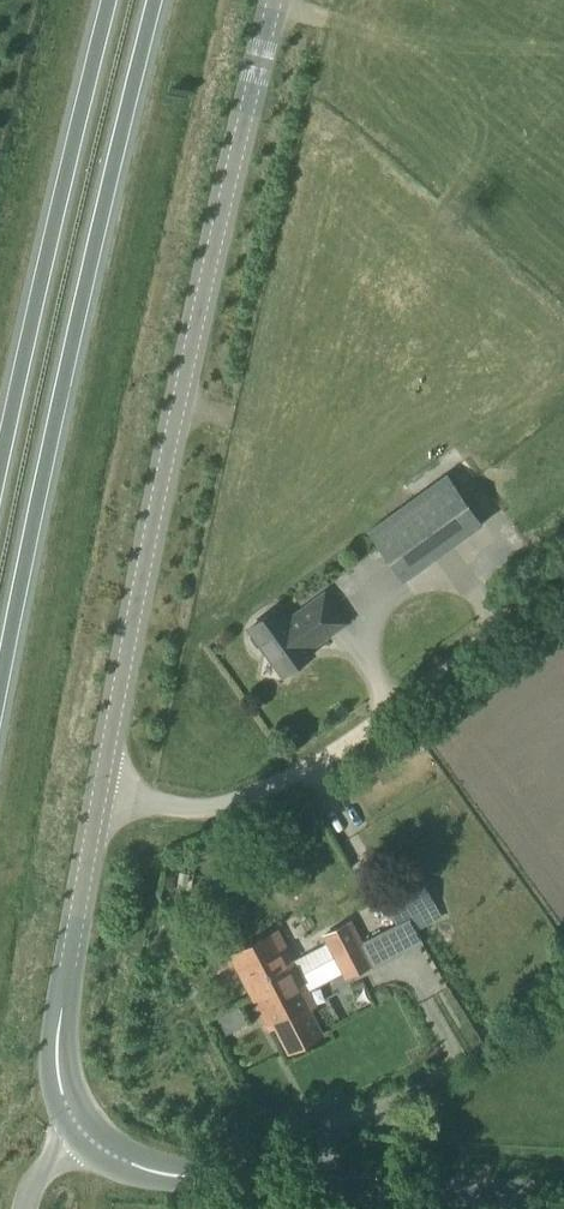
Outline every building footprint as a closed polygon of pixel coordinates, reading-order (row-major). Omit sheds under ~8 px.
[(407,581),(486,525),(451,476),(372,532),(407,581)] [(332,635),(319,615),(335,604),(328,593),(291,619),(282,606),(252,628),(285,676),(316,654),(312,649),(332,635)] [(333,957),(363,942),(352,919),(322,935),(333,957)] [(278,931),(230,956),(250,994),(264,987),(267,993),(278,987),(277,984),(280,982),(293,975),(299,972),(278,931)] [(333,957),(345,980),(375,964),(363,942),(333,957)] [(264,987),(250,994),(256,1005),(268,1030),(273,1027),(286,1054),(324,1035),(311,1011),(318,1008),(315,1003),(309,991),(307,988),(302,976),(299,972),(293,975),(280,982),(277,984),(278,987),(267,993),(264,987)]
